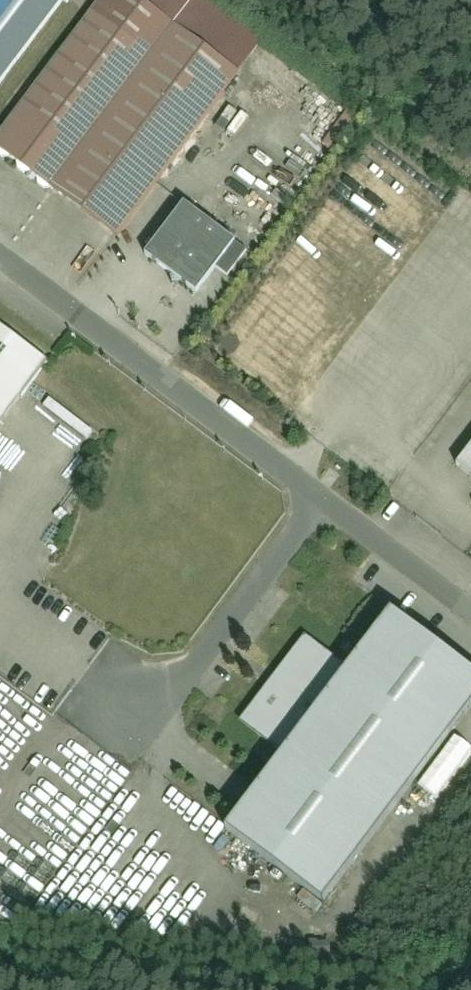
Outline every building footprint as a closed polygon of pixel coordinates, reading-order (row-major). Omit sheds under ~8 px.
[(0,140),(0,159),(118,243),(239,75),(185,37),(212,0),(101,0),(0,140)] [(63,7),(54,0),(0,0),(0,88),(63,7)] [(180,209),(143,262),(193,297),(231,245),(180,209)] [(49,366),(0,329),(0,431),(49,366)] [(456,466),(470,477),(470,447),(456,466)] [(283,758),(225,834),(317,905),(470,707),(470,685),(388,621),(348,673),(303,639),(238,723),(283,758)]
